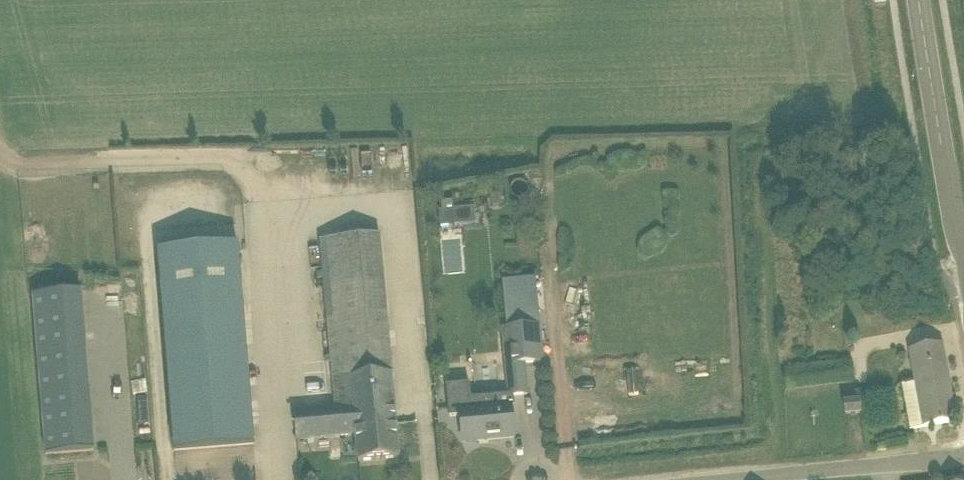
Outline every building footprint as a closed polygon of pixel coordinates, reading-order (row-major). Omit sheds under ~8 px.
[(475,222),(474,206),(438,210),(440,225),(475,222)] [(399,458),(396,424),(379,235),(321,240),(337,408),(294,411),(297,440),(356,435),(359,462),(399,458)] [(174,451),(254,444),(236,245),(156,252),(174,451)] [(80,290),(31,292),(39,452),(89,449),(80,290)] [(540,325),(502,329),(509,397),(529,395),(526,364),(544,363),(540,325)] [(942,343),(909,350),(924,427),(957,422),(942,343)] [(449,418),(460,417),(463,443),(515,438),(513,407),(499,408),(498,397),(471,399),(470,384),(447,386),(449,418)] [(845,403),(846,415),(861,413),(859,401),(845,403)]
